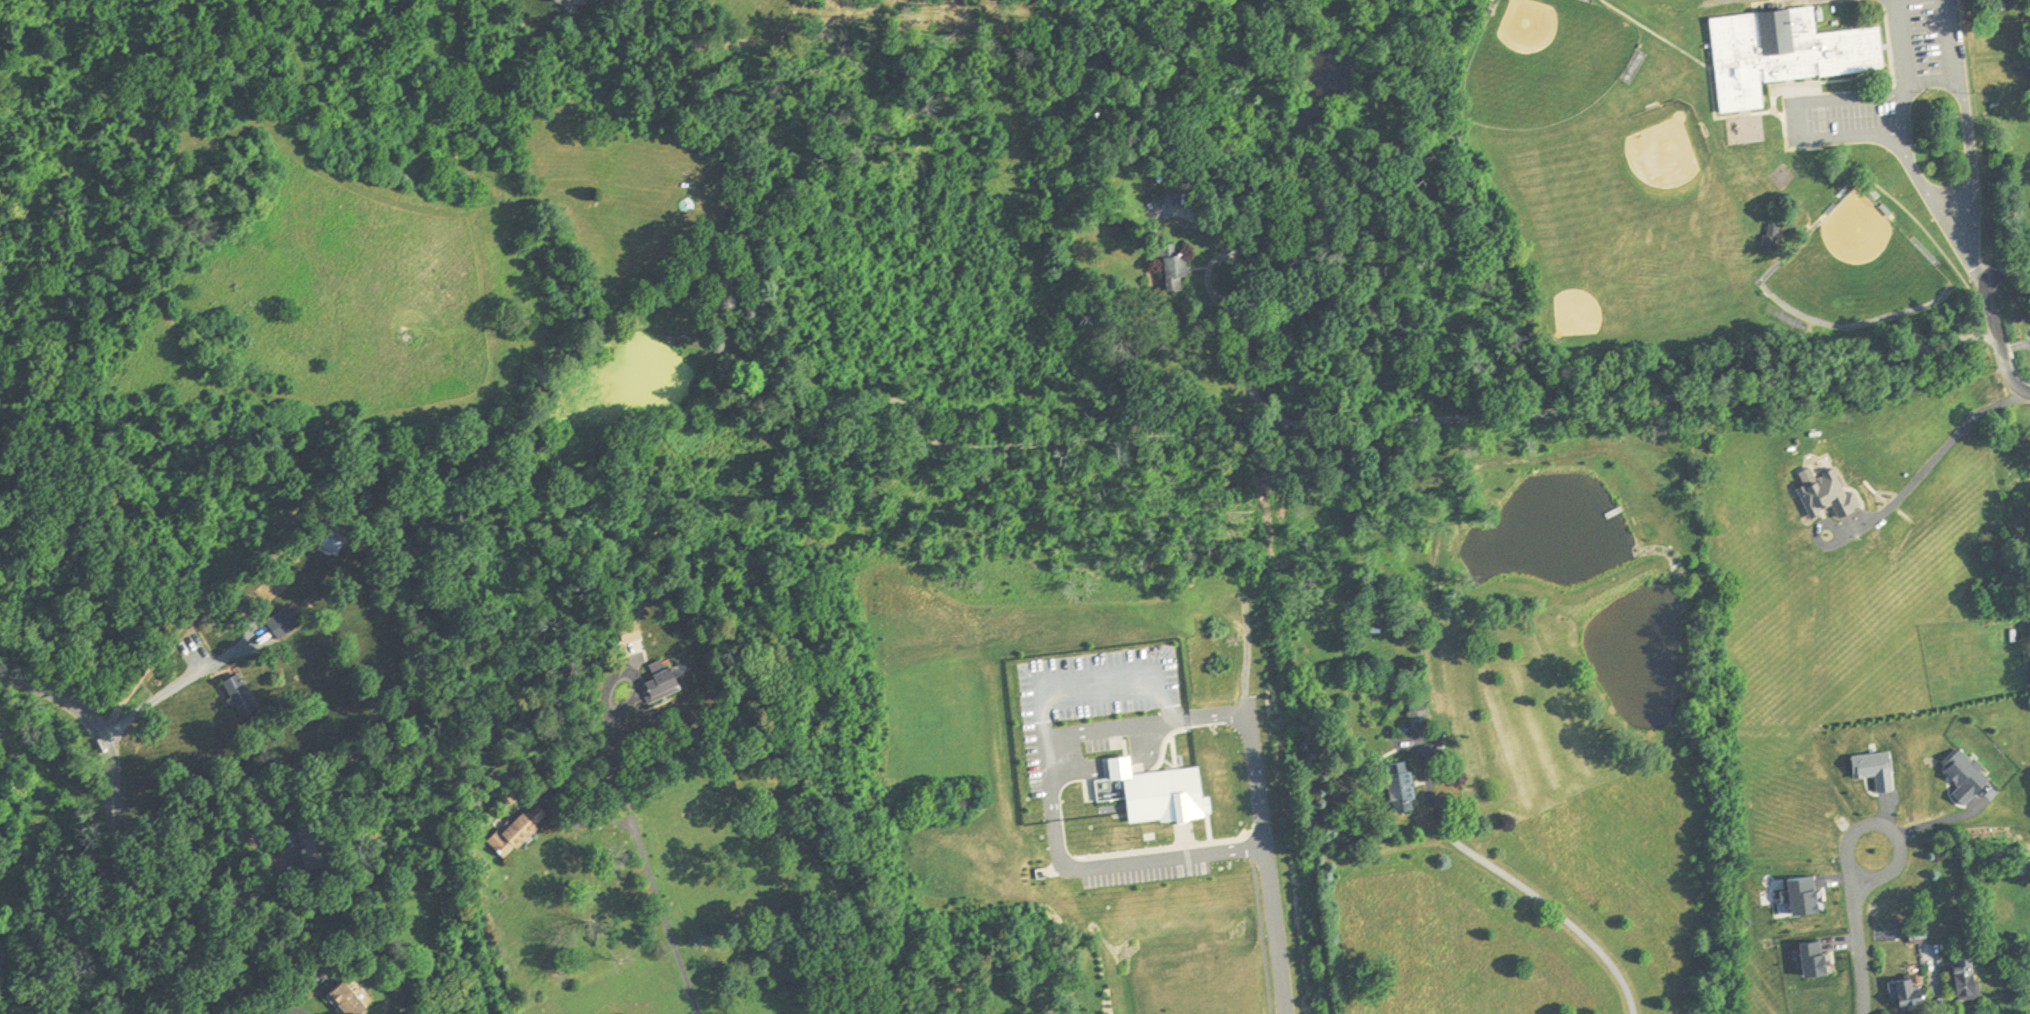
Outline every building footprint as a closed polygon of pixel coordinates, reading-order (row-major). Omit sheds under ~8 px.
[(573,0),(553,0),(569,9),(573,0)] [(1767,110),(1764,83),(1886,72),(1882,28),(1818,34),(1816,9),(1712,18),(1721,114),(1767,110)] [(2011,178),(2008,160),(1997,162),(2000,180),(2011,178)] [(1776,247),(1776,237),(1768,237),(1768,247),(1776,247)] [(340,559),(344,543),(322,538),(318,553),(340,559)] [(651,704),(682,691),(673,669),(642,682),(651,704)] [(243,722),(259,713),(239,676),(222,685),(243,722)] [(1414,734),(1431,732),(1429,711),(1412,712),(1414,734)] [(1116,823),(1139,820),(1133,776),(1110,780),(1116,823)] [(507,863),(550,818),(534,803),(491,848),(507,863)] [(1983,998),(1977,952),(1956,955),(1961,1000),(1983,998)] [(1891,982),(1894,999),(1901,997),(1904,1010),(1930,1005),(1926,984),(1918,985),(1917,977),(1891,982)] [(340,1013),(365,1013),(369,1010),(344,984),(326,1000),(340,1013)]
